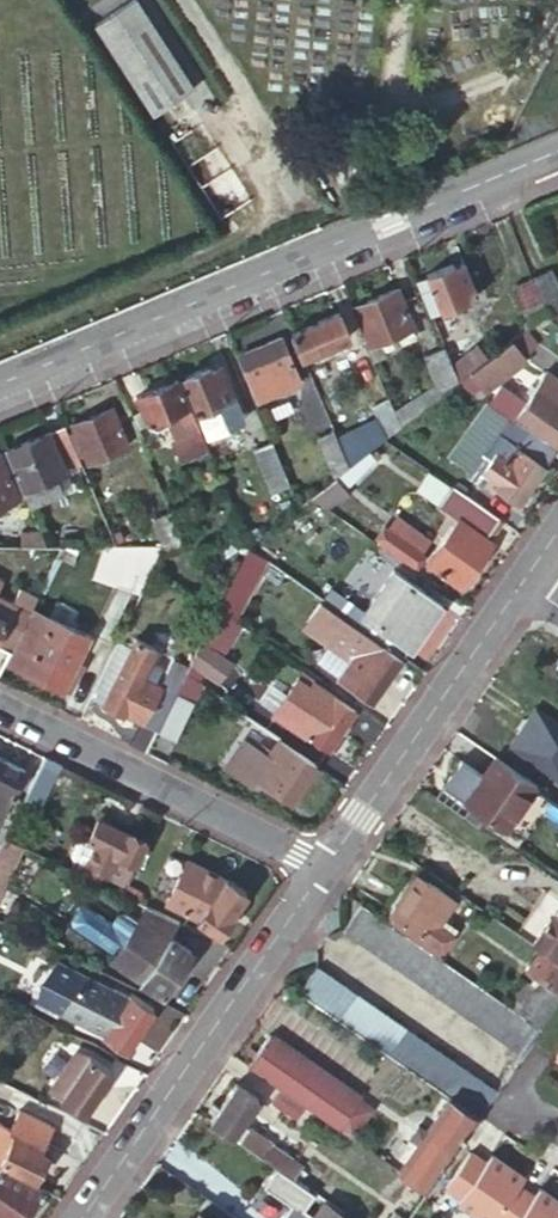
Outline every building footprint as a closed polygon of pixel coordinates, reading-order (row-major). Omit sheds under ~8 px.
[(150,116),(193,91),(136,0),(135,0),(95,25),(150,116)] [(428,277),(416,280),(430,314),(476,295),(463,263),(454,267),(452,263),(427,274),(428,277)] [(557,320),(557,304),(557,303),(557,284),(551,270),(533,277),(548,313),(557,320)] [(548,313),(533,277),(514,285),(529,320),(548,313)] [(396,288),(355,305),(367,334),(360,337),(371,360),(385,354),(383,351),(409,340),(404,330),(413,326),(396,288)] [(338,312),(291,332),(302,357),(343,339),(346,348),(353,344),(338,312)] [(526,329),(511,340),(525,358),(540,348),(526,329)] [(466,336),(443,348),(452,364),(474,348),(466,336)] [(281,337),(239,354),(259,399),(300,381),(281,337)] [(460,379),(491,403),(511,417),(519,405),(492,385),(526,360),(525,358),(511,340),(484,361),(460,379)] [(440,392),(460,379),(452,364),(443,348),(423,357),(437,385),(394,411),(400,425),(441,394),(440,392)] [(452,364),(460,379),(484,361),(474,348),(452,364)] [(210,365),(184,375),(212,441),(224,435),(219,423),(241,414),(220,364),(211,368),(210,365)] [(557,444),(557,380),(546,372),(517,415),(532,425),(557,444)] [(204,467),(214,463),(179,378),(137,396),(151,429),(157,432),(179,422),(186,437),(179,440),(180,441),(176,443),(182,457),(186,455),(187,457),(197,453),(204,467)] [(372,407),(387,437),(400,425),(394,411),(388,399),(372,407)] [(521,502),(556,450),(555,450),(528,430),(511,417),(491,403),(453,458),(472,470),(469,475),(480,481),(487,472),(503,483),(500,488),(521,502)] [(114,406),(71,423),(88,462),(130,445),(114,406)] [(79,458),(66,425),(7,449),(29,506),(64,491),(56,475),(68,471),(64,464),(79,458)] [(317,437),(335,478),(348,466),(333,431),(317,437)] [(271,490),(288,483),(271,441),(254,448),(271,490)] [(4,511),(1,505),(19,497),(0,454),(0,513),(4,511)] [(472,500),(460,516),(487,536),(499,519),(472,500)] [(153,518),(164,546),(166,550),(183,543),(170,512),(153,518)] [(494,542),(487,536),(460,516),(427,561),(462,586),(494,542)] [(378,543),(410,566),(422,549),(390,527),(378,543)] [(46,545),(40,531),(4,532),(4,545),(46,545)] [(357,624),(405,657),(443,602),(395,569),(357,624)] [(30,612),(37,596),(20,589),(13,603),(0,597),(0,646),(11,651),(30,612)] [(402,660),(320,602),(307,621),(334,639),(340,630),(362,646),(352,659),(346,656),(340,666),(344,669),(338,680),(372,703),(402,660)] [(186,671),(198,681),(204,670),(217,679),(230,663),(213,650),(230,616),(217,607),(188,667),(186,671)] [(11,651),(6,659),(25,668),(24,670),(63,690),(64,689),(66,683),(77,661),(90,637),(52,617),(49,622),(30,612),(11,651)] [(102,702),(132,644),(120,638),(91,697),(102,702)] [(186,671),(188,667),(173,659),(160,684),(154,681),(162,666),(150,660),(156,648),(135,638),(132,644),(102,702),(123,713),(124,712),(157,729),(176,692),(186,671)] [(85,664),(77,661),(66,683),(73,687),(85,664)] [(310,686),(298,678),(274,713),(329,750),(356,710),(313,681),(310,686)] [(73,687),(66,683),(64,689),(71,692),(73,687)] [(193,701),(176,692),(157,729),(175,738),(193,701)] [(245,769),(250,773),(293,802),(318,765),(279,740),(272,751),(248,735),(228,765),(242,775),(245,769)] [(60,764),(44,757),(28,790),(44,798),(60,764)] [(505,829),(536,785),(495,757),(465,801),(505,829)] [(0,759),(0,822),(26,771),(0,759)] [(247,779),(250,773),(245,769),(242,775),(247,779)] [(126,832),(98,818),(87,840),(95,844),(84,865),(123,884),(146,840),(127,831),(126,832)] [(4,837),(0,845),(0,888),(21,845),(19,844),(4,837)] [(224,880),(187,860),(165,902),(198,918),(197,919),(219,935),(233,916),(232,914),(247,893),(226,877),(224,880)] [(416,871),(389,912),(427,938),(444,949),(457,928),(442,918),(455,899),(416,871)] [(384,920),(361,904),(343,930),(522,1055),(540,1028),(527,1018),(511,1008),(422,946),(384,920)] [(169,936),(178,923),(144,907),(133,923),(117,912),(110,922),(85,908),(72,927),(114,956),(112,960),(163,993),(191,951),(169,936)] [(533,942),(544,949),(557,959),(557,907),(533,942)] [(389,912),(384,920),(422,946),(427,938),(389,912)] [(540,1028),(557,1002),(557,959),(544,949),(529,971),(543,981),(525,1006),(533,1010),(527,1018),(540,1028)] [(452,1099),(478,1118),(496,1092),(318,966),(299,992),(452,1099)] [(110,989),(78,973),(62,1009),(105,1030),(103,1033),(127,1056),(155,1014),(154,1007),(131,992),(124,1001),(110,990),(110,989)] [(511,1008),(527,1018),(533,1010),(525,1006),(517,1000),(511,1008)] [(269,1034),(247,1066),(273,1084),(300,1102),(337,1128),(358,1098),(359,1096),(269,1034)] [(74,1066),(68,1062),(50,1089),(84,1112),(112,1070),(85,1051),(74,1066)] [(216,1113),(210,1121),(239,1141),(247,1128),(241,1124),(258,1099),(235,1084),(223,1102),(218,1099),(211,1109),(216,1113)] [(300,1102),(273,1084),(264,1097),(291,1115),(300,1102)] [(375,1109),(358,1098),(337,1128),(354,1140),(375,1109)] [(401,1172),(428,1190),(478,1118),(452,1099),(429,1132),(418,1125),(410,1136),(421,1143),(401,1172)] [(14,1175),(17,1169),(35,1178),(47,1155),(38,1151),(50,1127),(19,1110),(9,1129),(6,1127),(7,1124),(3,1123),(2,1125),(0,1124),(0,1168),(14,1175)] [(247,1128),(239,1141),(257,1153),(266,1141),(247,1128)] [(278,1167),(293,1178),(301,1166),(266,1141),(257,1153),(278,1167)] [(469,1151),(445,1186),(460,1197),(458,1200),(483,1217),(496,1217),(519,1185),(525,1177),(506,1163),(491,1153),(486,1160),(484,1162),(469,1151)] [(346,1214),(345,1215),(325,1202),(315,1215),(305,1208),(315,1193),(278,1167),(265,1187),(292,1205),(283,1217),(352,1217),(346,1214)] [(44,1190),(14,1175),(0,1168),(0,1217),(25,1217),(44,1190)] [(519,1185),(496,1217),(557,1217),(557,1200),(555,1198),(540,1187),(535,1194),(534,1196),(519,1185)] [(396,1210),(391,1217),(407,1217),(396,1210)]
